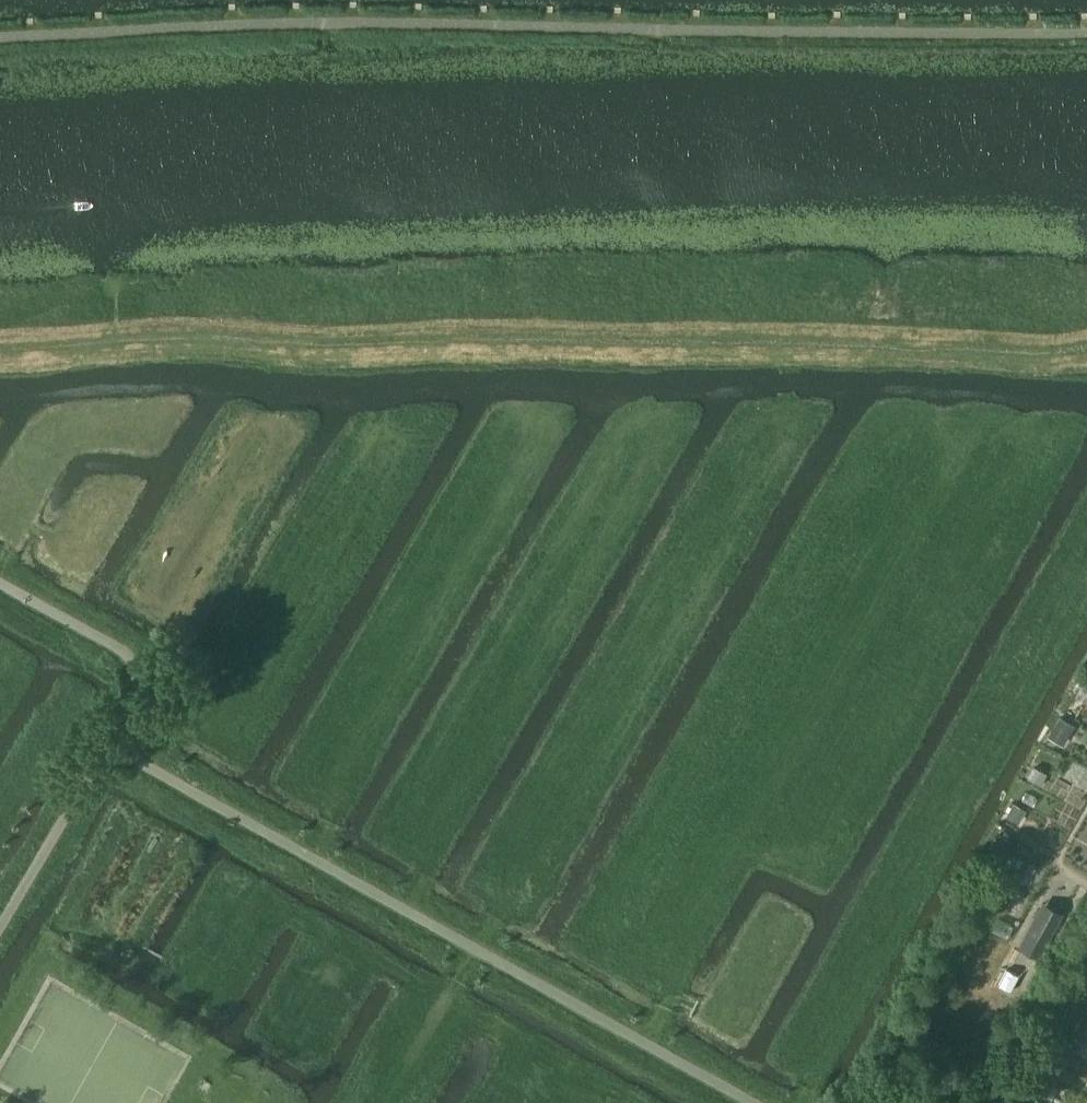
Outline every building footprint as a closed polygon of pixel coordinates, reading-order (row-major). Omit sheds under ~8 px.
[(1043,902),(1019,945),(1039,956),(1063,912),(1043,902)]
